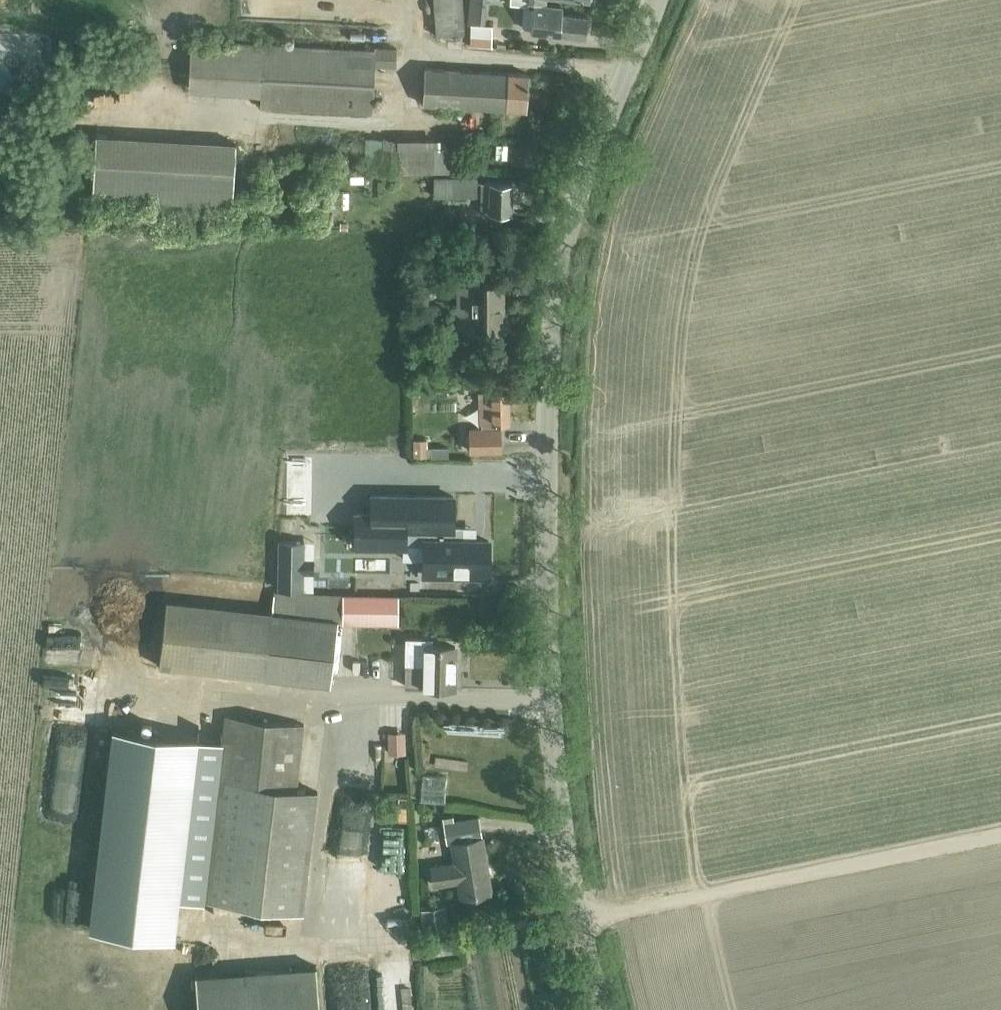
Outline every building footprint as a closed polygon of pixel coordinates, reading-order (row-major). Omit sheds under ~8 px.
[(436,34),(465,32),(463,0),(433,0),(436,34)] [(510,3),(527,4),(528,0),(533,1),(530,31),(585,37),(587,19),(588,14),(562,11),(563,7),(548,5),(546,5),(547,0),(510,0),(510,3)] [(469,11),(468,20),(484,22),(485,13),(469,11)] [(0,21),(0,39),(54,41),(55,24),(0,21)] [(470,37),(469,44),(490,45),(490,38),(491,25),(470,24),(470,37)] [(263,43),(263,44),(190,40),(188,91),(260,95),(260,106),(372,112),(374,65),(395,66),(396,47),(374,46),(374,50),(263,43)] [(422,103),(525,109),(527,73),(424,67),(422,103)] [(242,152),(244,125),(110,116),(106,182),(245,190),(247,152),(242,152)] [(458,145),(440,145),(440,137),(357,136),(357,145),(364,145),(365,170),(381,169),(381,172),(458,170),(458,145)] [(480,211),(510,212),(511,183),(476,182),(476,176),(433,176),(433,195),(481,195),(480,211)] [(506,317),(502,317),(502,281),(470,282),(470,284),(458,284),(458,327),(470,326),(470,330),(502,329),(502,328),(506,328),(506,317)] [(469,452),(502,451),(501,421),(509,421),(508,390),(478,391),(479,422),(481,422),(481,426),(469,427),(469,452)] [(370,512),(355,512),(354,545),(404,546),(404,542),(425,543),(424,558),(425,558),(450,559),(450,574),(470,575),(470,567),(487,568),(488,568),(488,540),(459,539),(459,526),(452,526),(453,495),(371,494),(370,512)] [(355,615),(396,615),(396,594),(274,590),(271,611),(167,598),(159,665),(264,676),(330,684),(335,639),(354,640),(355,615)] [(151,596),(151,622),(160,622),(160,596),(151,596)] [(425,686),(457,686),(457,643),(433,643),(433,636),(406,636),(406,685),(425,685),(425,686)] [(113,730),(90,929),(174,939),(178,897),(203,900),(304,911),(317,791),(325,725),(304,723),(225,714),(221,743),(113,730)] [(387,731),(388,753),(406,752),(405,731),(387,731)] [(426,783),(452,784),(452,763),(427,762),(426,783)] [(479,814),(454,818),(453,814),(442,816),(446,842),(451,841),(454,861),(431,865),(434,884),(457,880),(460,896),(491,891),(479,814)] [(421,909),(425,934),(451,929),(447,904),(421,909)] [(29,964),(166,967),(167,945),(29,941),(29,964)] [(198,1009),(320,1009),(316,964),(195,974),(198,1009)]
